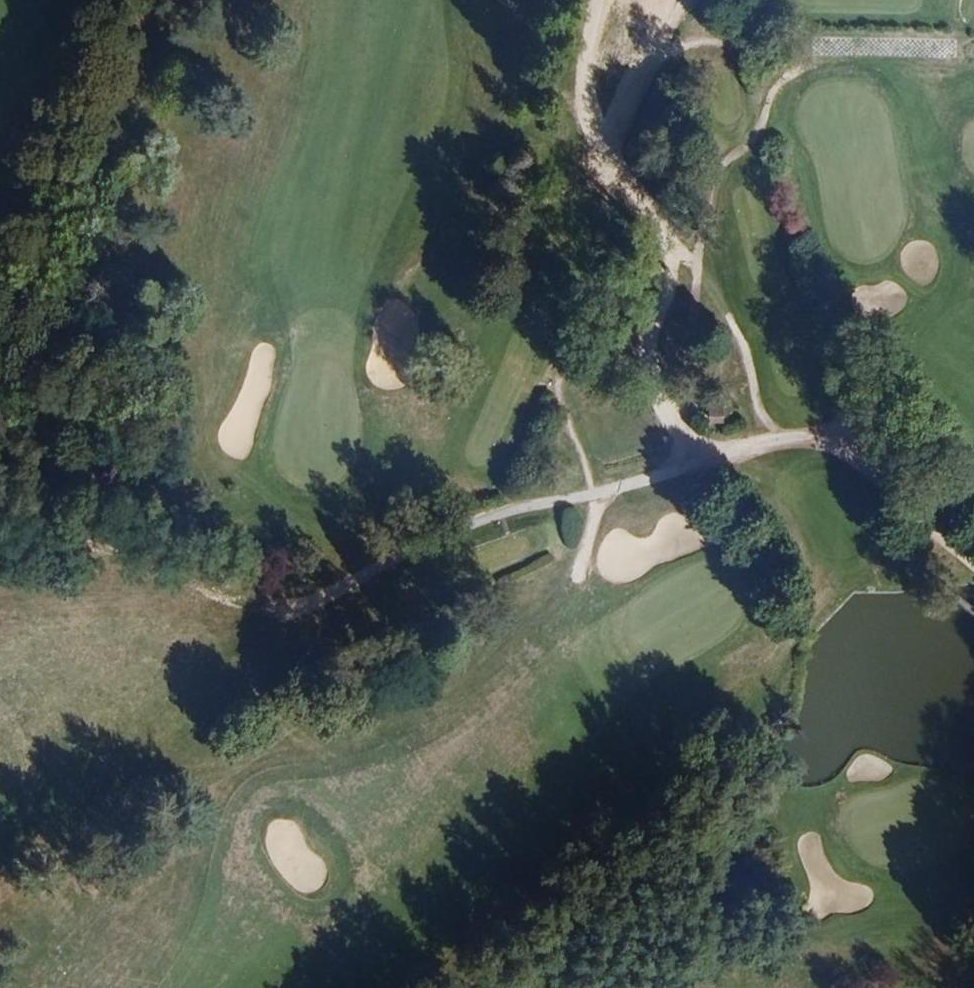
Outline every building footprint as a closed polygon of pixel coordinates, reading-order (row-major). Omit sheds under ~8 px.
[(568,541),(584,537),(578,510),(562,514),(568,541)]
